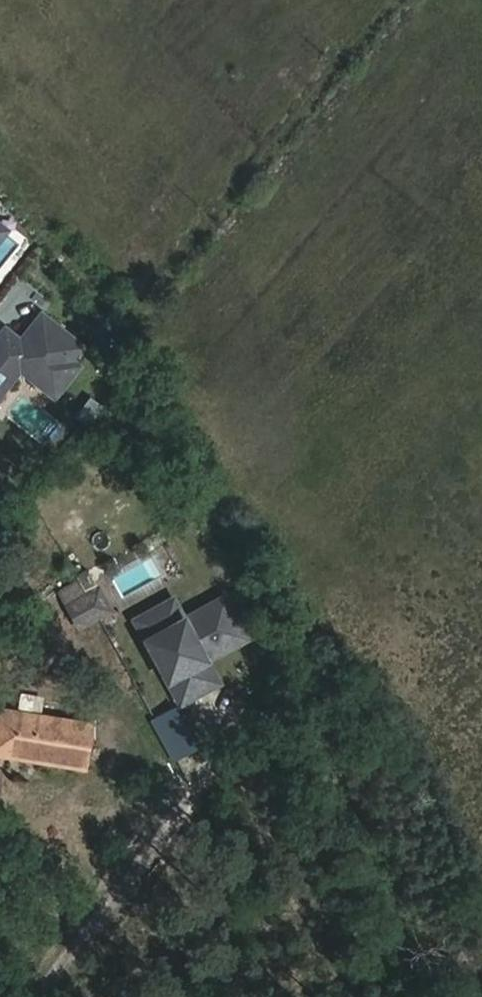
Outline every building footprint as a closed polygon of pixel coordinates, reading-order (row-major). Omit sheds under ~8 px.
[(20,370),(35,382),(47,367),(67,382),(75,372),(73,360),(84,347),(42,314),(21,340),(11,333),(5,340),(0,335),(0,395),(20,370)] [(11,333),(5,328),(0,334),(0,335),(5,340),(11,333)] [(55,397),(67,382),(47,367),(35,382),(55,397)] [(76,633),(115,612),(100,583),(60,605),(76,633)] [(179,612),(141,633),(177,698),(206,682),(192,658),(190,659),(187,654),(198,647),(202,654),(203,653),(243,631),(219,590),(179,612)] [(141,633),(179,612),(168,593),(130,614),(141,633)] [(202,654),(198,647),(187,654),(190,659),(192,658),(206,682),(215,676),(203,653),(202,654)] [(10,758),(17,714),(0,711),(0,756),(10,758)] [(17,714),(10,758),(83,769),(91,724),(17,714)]
